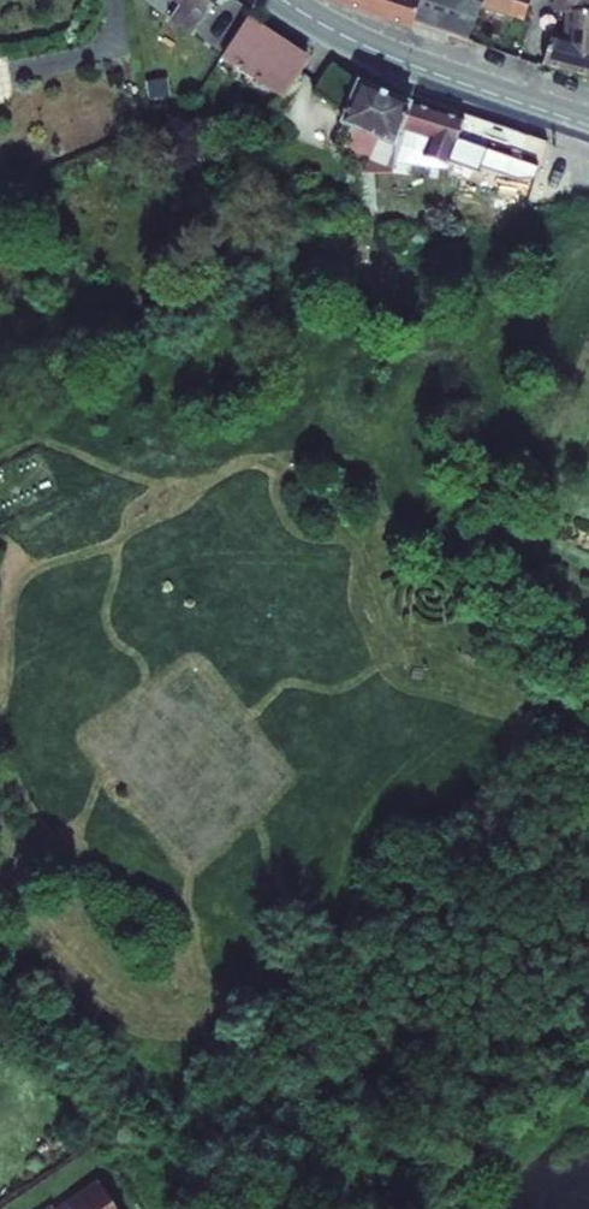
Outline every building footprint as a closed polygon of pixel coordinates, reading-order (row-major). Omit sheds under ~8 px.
[(209,0),(173,0),(159,20),(176,32),(173,37),(194,52),(200,46),(206,50),(216,38),(209,32),(214,28),(197,15),(209,0)] [(414,18),(420,0),(350,0),(413,21),(414,18)] [(488,3),(478,0),(420,0),(414,18),(471,38),(488,3)] [(516,14),(520,0),(490,0),(488,3),(516,14)] [(588,79),(588,0),(555,0),(554,11),(570,12),(568,40),(554,35),(545,65),(588,79)] [(241,12),(219,48),(275,85),(292,59),(284,55),(289,46),(241,12)] [(289,46),(284,55),(292,59),(297,51),(289,46)] [(359,76),(326,58),(314,86),(349,102),(341,123),(353,129),(354,149),(355,157),(370,161),(388,167),(392,159),(414,98),(377,84),(359,76)] [(465,117),(414,98),(392,159),(403,162),(415,129),(432,135),(420,168),(444,177),(447,168),(465,117)] [(466,114),(465,117),(447,168),(462,174),(460,180),(472,186),(485,152),(536,169),(546,146),(546,143),(466,114)] [(432,135),(415,129),(403,162),(420,168),(432,135)] [(374,198),(370,161),(355,157),(360,200),(374,198)] [(119,1187),(86,1208),(134,1208),(119,1187)]
